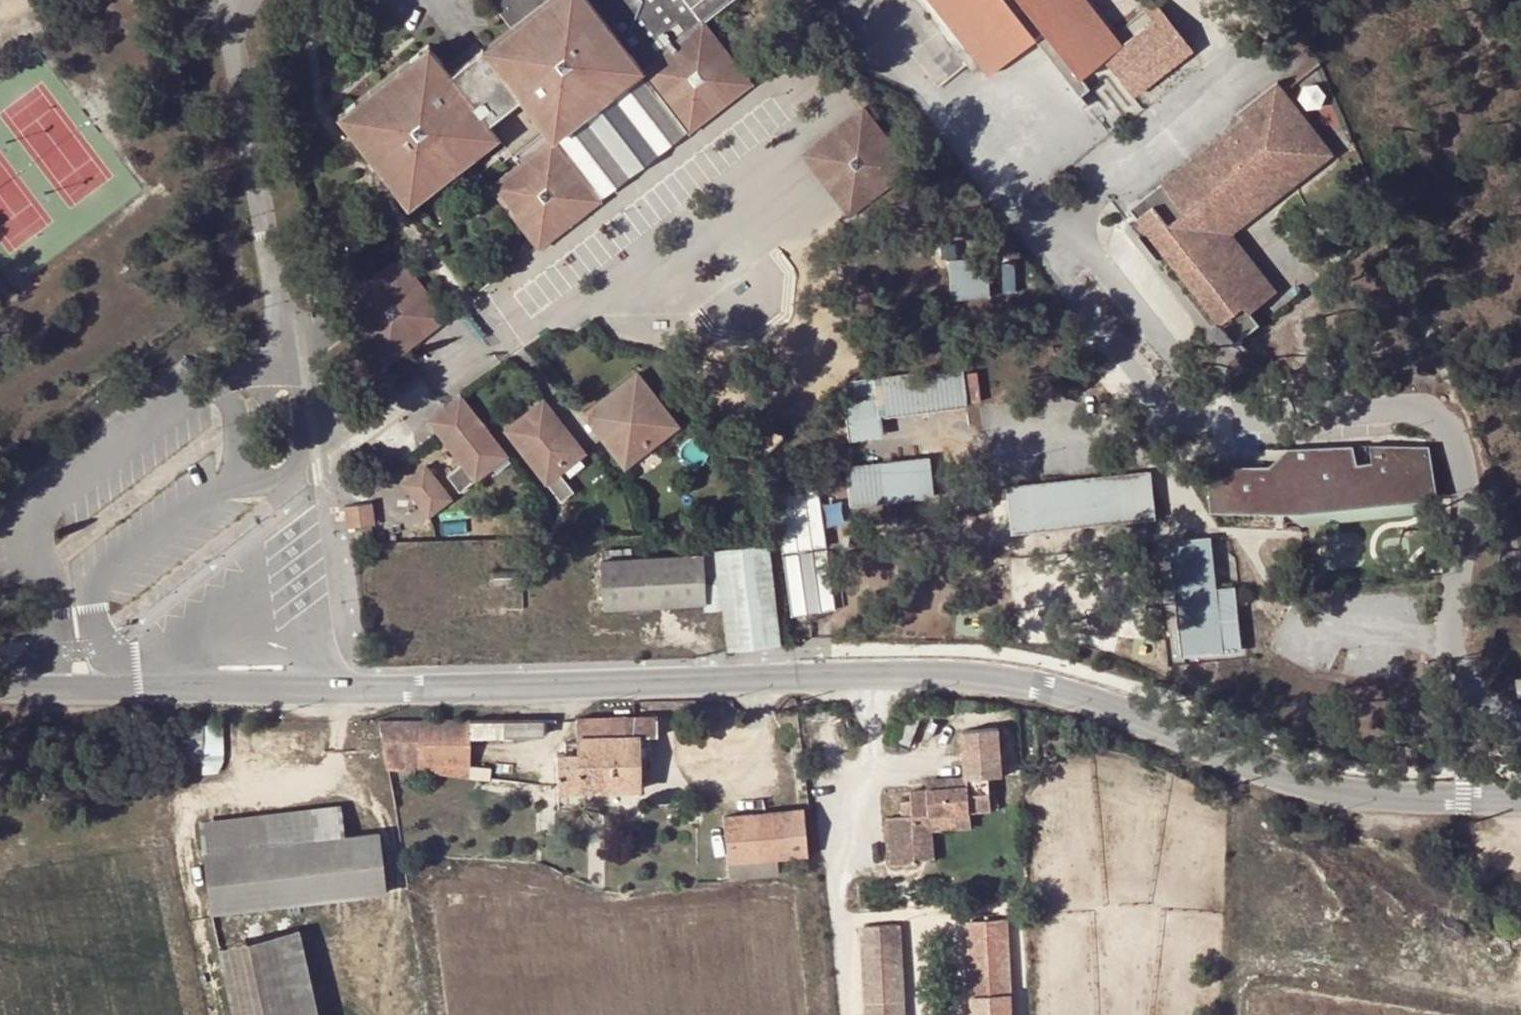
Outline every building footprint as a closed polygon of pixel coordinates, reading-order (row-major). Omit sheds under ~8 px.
[(582,114),(612,91),(641,69),(691,132),(752,81),(704,20),(729,0),(488,0),(509,27),(451,73),(428,45),(338,114),(408,208),(499,139),(519,163),(491,186),(540,249),(603,200),(554,136),(582,114)] [(961,40),(975,58),(988,75),(1035,39),(1071,84),(1079,78),(1114,51),(1075,0),(930,0),(961,40)] [(1114,51),(1121,45),(1086,0),(1075,0),(1114,51)] [(961,40),(953,47),(967,65),(975,58),(961,40)] [(582,114),(554,136),(603,200),(691,132),(641,69),(612,91),(636,122),(628,129),(634,138),(621,147),(615,140),(608,146),(582,114)] [(1071,84),(1079,95),(1087,89),(1079,78),(1071,84)] [(1325,140),(1277,80),(1239,110),(1256,131),(1244,140),(1233,128),(1150,194),(1157,204),(1140,218),(1150,230),(1142,237),(1160,259),(1168,253),(1239,342),(1264,322),(1253,310),(1244,297),(1264,281),(1223,230),(1229,226),(1293,175),(1288,169),(1325,140)] [(612,91),(582,114),(608,146),(615,140),(621,147),(634,138),(628,129),(636,122),(612,91)] [(865,105),(801,156),(851,219),(915,168),(865,105)] [(1244,297),(1253,310),(1279,289),(1233,231),(1334,151),(1325,140),(1288,169),(1293,175),(1229,226),(1223,230),(1264,281),(1244,297)] [(1150,194),(1132,208),(1140,218),(1157,204),(1150,194)] [(338,304),(364,338),(428,290),(401,255),(338,304)] [(990,260),(960,262),(962,299),(992,297),(990,260)] [(428,290),(364,338),(387,367),(405,354),(449,318),(428,290)] [(320,293),(307,293),(307,304),(320,304),(320,293)] [(853,397),(845,399),(850,441),(884,437),(883,418),(966,408),(961,366),(851,381),(853,397)] [(637,371),(582,415),(626,470),(680,426),(637,371)] [(462,394),(445,407),(452,414),(467,401),(462,394)] [(543,400),(505,429),(546,485),(585,454),(543,400)] [(452,414),(445,407),(427,421),(436,433),(476,482),(509,455),(467,401),(452,414)] [(1268,466),(1208,467),(1211,513),(1289,514),(1301,514),(1422,501),(1419,475),(1436,473),(1429,445),(1371,445),(1370,461),(1359,464),(1354,445),(1296,448),(1291,466),(1268,466)] [(1291,466),(1296,448),(1287,447),(1268,466),(1291,466)] [(930,458),(847,466),(852,507),(934,498),(930,458)] [(426,464),(401,484),(429,518),(453,498),(426,464)] [(1152,471),(1033,484),(1038,533),(1158,519),(1152,471)] [(1419,475),(1422,501),(1439,499),(1436,473),(1419,475)] [(799,612),(841,607),(825,483),(783,488),(799,612)] [(1038,533),(1033,484),(1008,487),(1014,536),(1038,533)] [(1301,514),(1289,514),(1305,526),(1421,512),(1422,501),(1301,514)] [(372,503),(345,506),(347,528),(374,524),(372,503)] [(1211,538),(1204,539),(1206,555),(1213,554),(1211,538)] [(1206,555),(1204,539),(1160,543),(1162,559),(1175,558),(1184,654),(1240,648),(1237,616),(1219,618),(1216,579),(1213,554),(1206,555)] [(730,640),(781,635),(768,544),(717,550),(716,553),(724,610),(730,640)] [(602,560),(634,557),(633,548),(601,551),(602,560)] [(708,603),(705,552),(634,557),(602,560),(605,610),(708,603)] [(708,603),(710,611),(724,610),(716,553),(705,552),(708,603)] [(521,571),(495,572),(494,589),(521,587),(521,571)] [(1219,618),(1237,616),(1234,578),(1216,579),(1219,618)] [(783,646),(781,635),(730,640),(730,653),(783,646)] [(640,735),(650,736),(657,737),(657,717),(578,718),(578,753),(558,752),(559,793),(641,792),(641,758),(640,735)] [(380,724),(388,772),(492,784),(492,770),(472,769),(472,741),(544,740),(544,722),(380,724)] [(208,724),(211,768),(229,767),(227,723),(208,724)] [(1012,725),(969,728),(973,777),(1016,774),(1012,725)] [(651,758),(650,736),(640,735),(641,758),(651,758)] [(974,774),(933,777),(934,785),(975,782),(974,774)] [(903,838),(887,838),(889,887),(918,885),(917,882),(915,837),(971,835),(993,834),(991,800),(969,801),(969,809),(929,811),(912,812),(913,822),(902,823),(903,838)] [(928,803),(929,811),(969,809),(969,801),(928,803)] [(722,816),(726,865),(779,861),(810,858),(804,809),(722,816)] [(379,834),(205,855),(212,918),(386,897),(379,834)] [(915,837),(917,882),(932,881),(931,853),(971,851),(971,835),(915,837)] [(728,883),(781,878),(779,861),(726,865),(728,883)] [(235,1014),(319,1014),(299,932),(220,949),(235,1014)] [(972,945),(975,1014),(1008,1014),(1005,944),(972,945)] [(865,949),(868,1014),(901,1014),(897,947),(865,949)]
